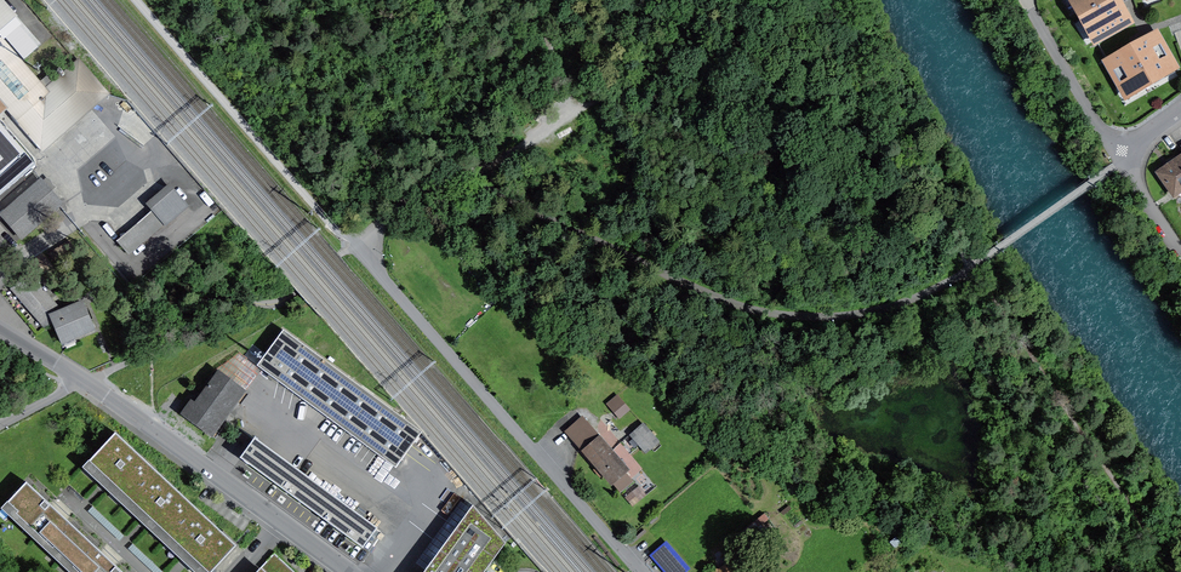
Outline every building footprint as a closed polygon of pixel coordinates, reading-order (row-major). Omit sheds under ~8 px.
[(1090,48),(1130,27),(1116,0),(1065,0),(1090,48)] [(16,116),(13,119),(41,150),(106,94),(78,63),(56,83),(49,75),(38,84),(20,63),(39,47),(0,2),(0,98),(16,116)] [(1100,64),(1126,107),(1180,74),(1180,73),(1156,31),(1100,64)] [(36,165),(0,124),(0,196),(36,165)] [(1153,175),(1172,202),(1180,195),(1180,156),(1153,175)] [(2,216),(21,238),(61,203),(42,181),(2,216)] [(153,210),(118,241),(130,254),(164,223),(166,224),(187,206),(170,186),(148,205),(153,210)] [(69,241),(49,254),(53,260),(73,247),(69,241)] [(12,289),(45,326),(53,322),(62,342),(93,328),(83,303),(61,313),(28,275),(12,289)] [(396,468),(422,432),(283,330),(257,366),(396,468)] [(215,431),(251,381),(220,359),(184,408),(215,431)] [(606,405),(619,420),(630,411),(617,396),(606,405)] [(582,419),(564,434),(583,455),(600,440),(582,419)] [(631,435),(646,452),(659,442),(643,424),(631,435)] [(129,499),(156,470),(115,433),(88,462),(108,480),(129,499)] [(240,456),(362,546),(376,528),(254,438),(240,456)] [(600,440),(583,455),(612,489),(614,488),(620,495),(634,483),(628,476),(630,474),(600,440)] [(169,537),(196,508),(156,470),(129,499),(148,517),(169,537)] [(64,556),(83,535),(58,511),(26,482),(7,503),(17,511),(15,514),(53,549),(55,547),(64,556)] [(424,571),(484,571),(506,543),(473,505),(424,571)] [(237,545),(196,508),(169,537),(190,556),(207,571),(212,571),(237,545)] [(108,558),(83,535),(64,556),(74,564),(72,567),(77,571),(123,571),(108,558)] [(650,558),(664,571),(689,571),(692,568),(667,542),(650,558)] [(711,571),(736,571),(738,570),(729,559),(717,569),(716,568),(711,571)]
